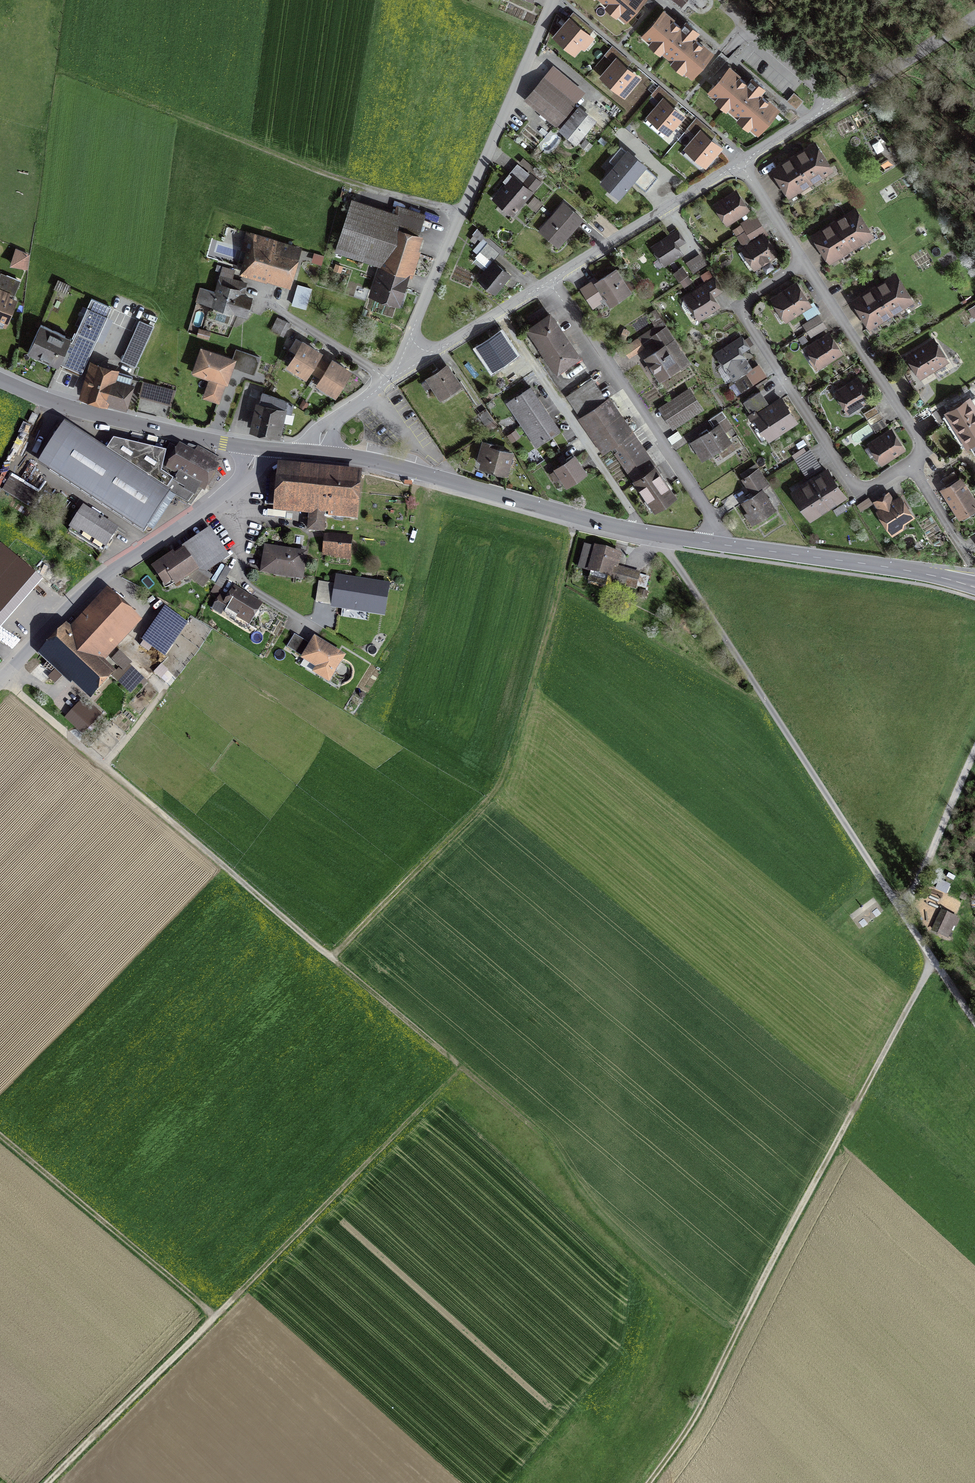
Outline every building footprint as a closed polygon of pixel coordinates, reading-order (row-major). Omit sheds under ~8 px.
[(625,19),(642,0),(604,0),(625,19)] [(711,53),(664,13),(647,33),(694,73),(711,53)] [(589,36),(569,19),(555,36),(575,53),(589,36)] [(636,75),(617,59),(604,75),(622,91),(636,75)] [(777,111),(730,69),(712,91),(759,132),(777,111)] [(558,123),(573,104),(543,80),(528,98),(558,123)] [(681,115),(664,100),(649,115),(667,130),(681,115)] [(596,123),(579,109),(562,130),(579,143),(596,123)] [(720,148),(701,131),(687,147),(706,164),(720,148)] [(833,172),(815,141),(770,169),(789,199),(833,172)] [(658,177),(625,148),(598,179),(618,197),(633,180),(646,191),(658,177)] [(540,183),(521,167),(498,195),(518,211),(540,183)] [(751,211),(736,189),(712,205),(726,227),(751,211)] [(425,224),(354,200),(338,248),(380,262),(370,290),(399,300),(425,224)] [(581,216),(564,203),(545,227),(562,240),(581,216)] [(874,237),(855,207),(811,235),(830,265),(874,237)] [(747,234),(762,224),(755,214),(739,223),(747,234)] [(762,224),(747,234),(751,240),(766,231),(762,225),(762,224)] [(686,241),(678,229),(650,246),(663,266),(683,254),(678,246),(686,241)] [(781,254),(766,231),(751,240),(739,248),(754,271),(781,254)] [(296,245),(249,234),(239,276),(286,287),(296,245)] [(742,246),(751,240),(747,234),(738,239),(742,246)] [(480,280),(496,291),(509,274),(493,262),(502,251),(486,237),(476,249),(481,253),(473,262),(487,273),(480,280)] [(29,255),(16,251),(12,264),(25,268),(29,255)] [(625,264),(589,288),(601,305),(614,297),(618,302),(641,287),(625,264)] [(683,266),(673,273),(684,287),(694,281),(683,266)] [(233,271),(219,267),(212,288),(199,284),(195,298),(251,318),(258,296),(243,292),(245,284),(231,279),(233,271)] [(914,303),(896,273),(850,300),(869,331),(914,303)] [(721,292),(712,279),(704,284),(683,297),(698,321),(721,307),(715,297),(721,292)] [(812,306),(797,281),(770,298),(786,323),(812,306)] [(310,288),(298,285),(292,303),(305,306),(310,288)] [(0,296),(0,329),(12,302),(0,296)] [(111,308),(91,299),(73,340),(40,325),(28,353),(81,376),(111,308)] [(578,356),(546,312),(526,326),(558,370),(578,356)] [(808,329),(820,322),(817,316),(804,323),(808,329)] [(289,324),(276,317),(270,330),(283,336),(289,324)] [(670,317),(631,344),(637,353),(665,334),(670,342),(652,354),(670,381),(700,361),(670,317)] [(154,325),(139,319),(122,360),(136,366),(154,325)] [(820,322),(808,329),(812,336),(824,329),(820,322)] [(843,354),(829,332),(804,347),(819,370),(843,354)] [(514,354),(501,334),(479,348),(493,368),(514,354)] [(746,345),(739,335),(732,340),(735,343),(730,346),(718,354),(734,378),(750,367),(738,350),(746,345)] [(950,362),(934,338),(904,355),(920,380),(950,362)] [(208,388),(221,392),(233,360),(253,367),(258,354),(236,347),(234,354),(205,343),(197,365),(214,371),(208,388)] [(326,357),(303,343),(289,365),(311,379),(326,357)] [(348,370),(330,359),(315,383),(333,394),(348,370)] [(118,371),(93,363),(83,393),(123,406),(131,383),(116,378),(118,371)] [(462,385),(447,363),(425,378),(440,400),(462,385)] [(734,380),(741,391),(762,377),(755,366),(734,380)] [(872,399),(858,376),(834,392),(848,414),(872,399)] [(178,389),(147,379),(138,407),(169,417),(178,389)] [(713,405),(700,386),(670,407),(683,426),(713,405)] [(521,422),(544,407),(531,387),(508,402),(521,422)] [(799,423),(782,396),(769,405),(760,391),(743,402),(769,443),(799,423)] [(285,397),(261,392),(259,400),(256,400),(251,427),(278,432),(285,397)] [(970,396),(944,413),(966,448),(974,442),(974,404),(970,396)] [(656,466),(611,397),(582,416),(605,452),(613,447),(653,508),(674,495),(656,466)] [(867,420),(879,412),(874,405),(863,412),(867,420)] [(544,407),(521,422),(536,444),(559,429),(544,407)] [(879,412),(867,420),(876,432),(887,425),(879,412)] [(744,435),(734,419),(708,435),(719,451),(744,435)] [(906,450),(892,428),(867,443),(882,466),(906,450)] [(48,469),(144,532),(170,493),(189,501),(217,458),(199,449),(171,444),(167,451),(114,441),(106,451),(73,430),(48,469)] [(480,464),(506,472),(512,451),(486,444),(480,464)] [(809,450),(795,459),(806,476),(820,467),(809,450)] [(573,452),(546,468),(550,474),(557,469),(567,485),(586,473),(573,452)] [(336,474),(281,468),(277,504),(311,507),(309,529),(322,531),(323,516),(352,519),(356,476),(336,474)] [(772,484),(762,468),(746,478),(754,490),(739,499),(754,522),(775,508),(763,490),(772,484)] [(845,498),(826,471),(793,494),(813,521),(845,498)] [(3,490),(33,509),(43,493),(13,475),(3,490)] [(974,511),(974,498),(961,476),(940,490),(959,521),(974,511)] [(889,500),(884,492),(871,501),(893,532),(915,517),(898,494),(889,500)] [(69,529),(105,552),(120,530),(84,507),(69,529)] [(153,568),(171,592),(191,576),(201,584),(207,577),(199,569),(226,552),(208,531),(153,568)] [(325,537),(324,552),(352,555),(353,540),(325,537)] [(618,553),(585,545),(579,566),(611,574),(609,582),(635,589),(639,573),(615,566),(618,553)] [(309,552),(263,546),(260,574),(306,580),(309,552)] [(43,580),(6,548),(0,554),(0,630),(43,580)] [(388,588),(337,581),(334,608),(385,614),(388,588)] [(231,585),(220,604),(252,621),(263,602),(231,585)] [(108,587),(40,655),(88,702),(113,677),(99,660),(140,619),(108,587)] [(142,640),(166,656),(188,623),(164,607),(142,640)] [(316,639),(303,659),(331,676),(343,657),(316,639)] [(139,680),(125,668),(116,679),(130,690),(139,680)] [(91,718),(80,708),(71,717),(83,727),(91,718)] [(962,915),(944,907),(933,929),(951,937),(962,915)]
